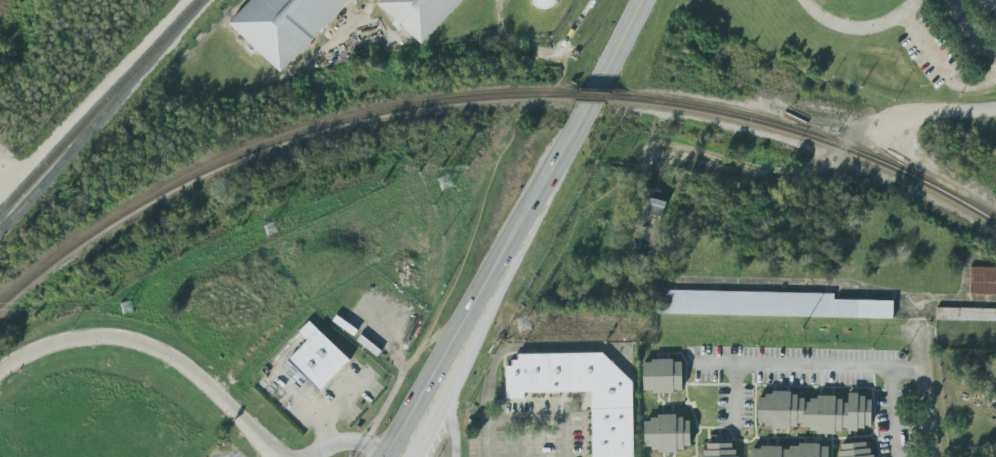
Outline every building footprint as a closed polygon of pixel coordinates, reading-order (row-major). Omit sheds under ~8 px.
[(347,0),(250,0),(226,25),(276,74),(347,0)] [(462,0),(381,0),(376,5),(418,46),(462,0)] [(547,18),(567,0),(532,0),(547,18)] [(666,190),(643,186),(638,216),(661,220),(666,190)] [(970,267),(969,294),(995,294),(995,267),(970,267)] [(834,293),(658,290),(658,314),(892,318),(893,300),(834,300),(834,293)] [(936,308),(936,320),(995,320),(995,308),(936,308)] [(316,393),(347,360),(306,321),(294,333),(302,340),(282,361),(316,393)] [(592,456),(633,456),(632,376),(618,376),(617,353),(516,354),(516,363),(505,363),(506,397),(525,397),(525,392),(591,391),(592,456)] [(682,393),(682,359),(641,359),(641,393),(682,393)] [(870,431),(871,396),(848,395),(848,396),(758,394),(757,428),(870,431)] [(657,414),(675,414),(675,418),(681,417),(681,421),(689,421),(689,446),(683,446),(683,450),(676,450),(676,453),(656,453),(656,450),(649,451),(649,446),(644,446),(643,422),(650,422),(650,418),(657,418),(657,414)] [(837,444),(838,456),(872,456),(871,442),(837,444)] [(737,443),(701,443),(701,456),(737,456),(737,443)] [(827,444),(750,444),(750,456),(827,456),(827,444)]
